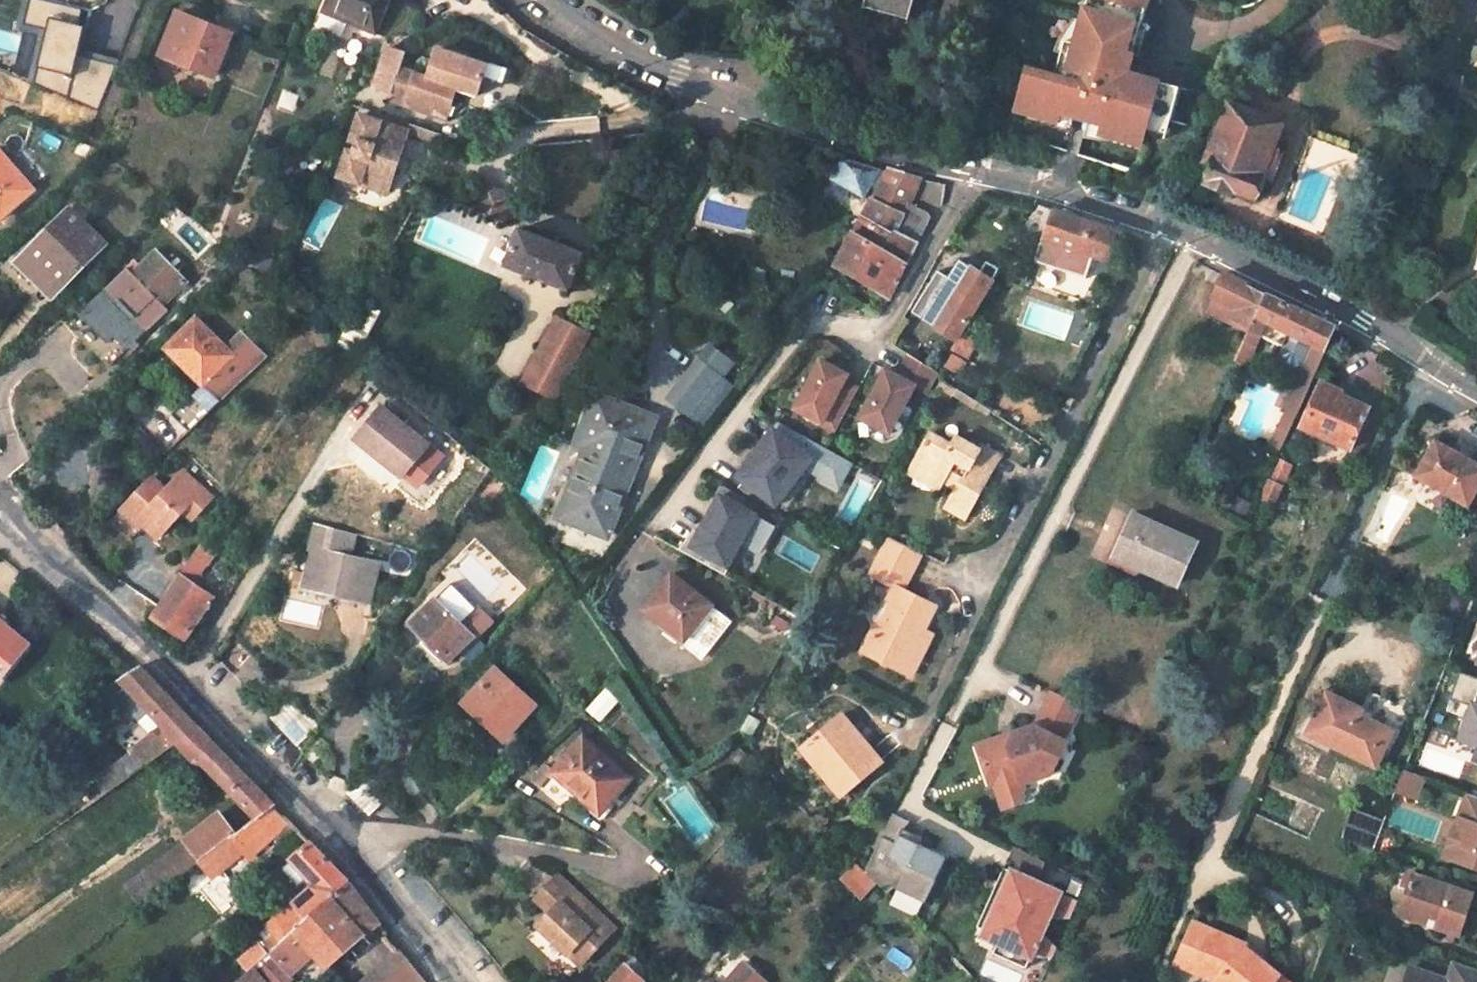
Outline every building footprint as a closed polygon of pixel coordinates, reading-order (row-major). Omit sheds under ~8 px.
[(99,107),(116,61),(98,54),(79,54),(79,40),(79,15),(81,10),(57,1),(43,1),(40,0),(26,0),(25,33),(43,33),(37,52),(26,52),(26,61),(35,61),(35,83),(99,107)] [(324,11),(380,32),(392,0),(328,0),(324,11)] [(867,8),(912,21),(918,0),(869,0),(867,8)] [(1077,55),(1066,52),(1056,87),(1028,80),(1016,121),(1057,133),(1060,123),(1103,135),(1100,145),(1141,157),(1145,142),(1164,147),(1178,97),(1124,82),(1125,81),(1115,78),(1118,68),(1122,69),(1132,33),(1139,35),(1149,0),(1092,0),(1077,55)] [(178,10),(161,52),(216,73),(232,31),(178,10)] [(761,26),(764,17),(751,13),(741,40),(754,43),(756,38),(761,39),(765,27),(761,26)] [(435,110),(449,116),(461,86),(480,92),(488,64),(442,49),(433,77),(400,66),(404,54),(389,49),(377,88),(391,93),(391,96),(407,101),(406,107),(432,115),(435,110)] [(1237,189),(1256,196),(1263,178),(1274,182),(1279,170),(1268,166),(1278,141),(1275,140),(1282,121),(1234,102),(1225,123),(1222,122),(1208,159),(1216,163),(1209,183),(1236,193),(1237,189)] [(1200,126),(1204,114),(1195,111),(1192,124),(1200,126)] [(360,114),(351,137),(361,142),(356,156),(346,152),(338,175),(385,192),(408,130),(360,114)] [(1362,158),(1371,133),(1336,121),(1327,147),(1362,158)] [(1,220),(36,187),(0,150),(0,219),(1,220)] [(875,174),(836,160),(817,202),(853,220),(875,174)] [(887,169),(870,204),(860,222),(868,226),(862,238),(854,234),(838,267),(891,295),(919,239),(899,230),(903,221),(909,207),(920,179),(887,169)] [(72,205),(17,255),(34,275),(44,265),(61,283),(106,242),(72,205)] [(909,207),(903,221),(899,230),(919,239),(930,219),(909,207)] [(1056,210),(1035,261),(1086,278),(1094,255),(1112,262),(1121,231),(1056,210)] [(860,222),(854,234),(862,238),(868,226),(860,222)] [(568,288),(583,251),(520,227),(505,264),(568,288)] [(109,288),(151,331),(172,309),(166,302),(188,280),(159,251),(136,273),(130,266),(109,288)] [(938,271),(912,313),(957,340),(1000,270),(987,261),(980,272),(961,260),(950,278),(938,271)] [(34,275),(51,292),(61,283),(44,265),(34,275)] [(1254,326),(1269,294),(1236,278),(1227,274),(1216,298),(1217,299),(1211,312),(1234,323),(1236,318),(1254,326)] [(1268,333),(1286,341),(1307,351),(1311,340),(1327,348),(1337,327),(1327,321),(1269,294),(1254,326),(1240,355),(1255,362),(1268,333)] [(305,311),(293,300),(284,310),(297,321),(305,311)] [(384,314),(361,300),(339,340),(358,357),(384,314)] [(557,315),(524,380),(558,398),(569,376),(590,336),(592,334),(557,315)] [(207,379),(225,397),(268,355),(243,330),(228,345),(198,316),(169,345),(191,366),(190,368),(204,382),(207,379)] [(580,382),(600,342),(590,336),(569,376),(580,382)] [(1311,385),(1327,348),(1311,340),(1307,351),(1295,378),(1304,382),(1311,385)] [(723,375),(701,353),(671,394),(692,418),(723,375)] [(899,375),(886,368),(860,418),(891,434),(915,387),(928,393),(940,372),(909,355),(899,375)] [(848,374),(821,360),(796,408),(837,429),(859,388),(845,381),(848,374)] [(202,418),(225,397),(207,379),(204,382),(185,401),(202,418)] [(1346,444),(1365,403),(1337,391),(1340,387),(1320,379),(1300,423),(1346,444)] [(1304,382),(1293,409),(1299,411),(1311,385),(1304,382)] [(654,418),(598,395),(586,425),(596,428),(588,447),(562,515),(608,534),(625,491),(621,489),(631,464),(635,465),(654,418)] [(382,402),(354,437),(388,463),(391,460),(409,475),(434,445),(382,402)] [(838,483),(851,459),(778,418),(765,436),(769,439),(760,450),(756,447),(738,471),(780,504),(808,467),(838,483)] [(596,428),(586,425),(578,444),(588,447),(596,428)] [(964,474),(956,488),(950,500),(967,510),(993,464),(975,456),(980,446),(958,434),(952,444),(931,431),(913,465),(942,481),(950,466),(964,474)] [(765,436),(756,447),(760,450),(769,439),(765,436)] [(1438,436),(1415,475),(1468,507),(1470,504),(1476,507),(1476,458),(1438,436)] [(1280,454),(1263,494),(1276,501),(1294,460),(1280,454)] [(1393,462),(1409,470),(1413,462),(1397,455),(1393,462)] [(942,481),(913,465),(907,476),(936,491),(942,481)] [(956,488),(964,474),(950,466),(942,481),(956,488)] [(146,523),(160,535),(188,504),(196,512),(213,494),(185,468),(168,486),(154,475),(113,520),(134,538),(146,523)] [(718,494),(739,505),(744,494),(724,483),(718,494)] [(761,555),(776,525),(739,505),(718,494),(705,515),(707,516),(702,532),(697,528),(681,548),(726,573),(742,545),(761,555)] [(967,510),(950,500),(947,506),(965,515),(967,510)] [(1197,543),(1134,514),(1116,555),(1179,585),(1197,543)] [(916,643),(920,635),(933,612),(899,592),(920,552),(889,534),(867,574),(893,589),(858,655),(906,681),(925,648),(916,643)] [(202,538),(150,612),(174,629),(188,638),(214,596),(198,586),(221,551),(202,538)] [(374,562),(348,557),(350,548),(320,541),(317,551),(314,550),(307,584),(367,599),(374,562)] [(399,569),(401,557),(390,555),(388,566),(399,569)] [(674,570),(645,606),(667,623),(673,619),(688,630),(711,601),(674,570)] [(410,623),(447,661),(474,633),(435,594),(410,623)] [(688,630),(673,619),(667,623),(683,636),(688,630)] [(29,646),(0,622),(0,682),(29,646)] [(928,640),(920,635),(916,643),(925,648),(928,640)] [(140,665),(134,670),(114,683),(157,727),(171,742),(196,724),(185,713),(157,683),(140,665)] [(502,738),(533,706),(495,670),(464,701),(502,738)] [(1460,672),(1450,698),(1472,706),(1460,739),(1476,745),(1476,678),(1460,672)] [(112,703),(125,695),(114,683),(103,689),(112,703)] [(1378,763),(1394,729),(1359,713),(1363,706),(1327,689),(1307,731),(1378,763)] [(1024,731),(1014,747),(1001,738),(982,743),(995,784),(1024,776),(1029,786),(1058,772),(1072,741),(1068,739),(1084,704),(1059,693),(1043,726),(1024,731)] [(317,726),(290,698),(270,718),(297,745),(317,726)] [(845,714),(807,744),(832,775),(827,779),(842,798),(885,763),(845,714)] [(250,818),(270,802),(221,751),(196,724),(171,742),(188,760),(209,777),(250,818)] [(134,772),(171,742),(157,727),(121,755),(134,772)] [(1024,731),(1001,738),(1014,747),(1024,731)] [(582,738),(551,774),(537,791),(550,803),(558,810),(576,790),(602,811),(630,778),(582,738)] [(807,744),(802,748),(827,779),(832,775),(807,744)] [(537,791),(551,774),(542,766),(528,783),(537,791)] [(1416,801),(1425,777),(1405,770),(1395,793),(1416,801)] [(391,796),(368,773),(350,792),(364,807),(371,816),(391,796)] [(1468,817),(1476,794),(1467,791),(1459,814),(1468,817)] [(1476,794),(1468,817),(1459,814),(1444,854),(1476,866),(1476,794)] [(261,834),(278,852),(298,832),(282,816),(270,802),(250,818),(231,833),(209,850),(218,864),(236,849),(239,854),(261,834)] [(1373,847),(1384,819),(1355,808),(1344,837),(1373,847)] [(901,842),(906,833),(913,818),(898,810),(887,834),(901,842)] [(217,815),(142,875),(155,892),(209,850),(231,833),(217,815)] [(905,878),(899,884),(930,900),(952,855),(906,833),(901,842),(891,863),(905,878)] [(891,863),(901,842),(887,834),(873,861),(884,866),(891,863)] [(311,887),(264,930),(278,945),(279,944),(290,935),(347,884),(330,866),(308,843),(288,863),(311,887)] [(1018,872),(1042,881),(1050,862),(1019,846),(984,927),(1007,937),(1011,929),(996,923),(1018,872)] [(877,883),(855,860),(841,874),(863,897),(877,883)] [(870,867),(892,891),(899,884),(905,878),(891,863),(884,866),(873,861),(870,867)] [(1018,872),(996,923),(1011,929),(1007,937),(1000,953),(1032,967),(1037,955),(1059,955),(1064,945),(1048,930),(1052,920),(1077,916),(1084,899),(1042,881),(1018,872)] [(1473,893),(1416,874),(1404,906),(1440,919),(1438,926),(1459,933),(1473,893)] [(617,924),(558,876),(547,889),(560,900),(552,908),(540,923),(585,963),(617,924)] [(368,911),(347,884),(290,935),(326,969),(377,923),(368,911)] [(560,900),(547,889),(540,897),(552,908),(560,900)] [(878,915),(868,906),(861,914),(870,923),(878,915)] [(1440,919),(1404,906),(1402,913),(1438,926),(1440,919)] [(1197,922),(1180,964),(1218,981),(1220,981),(1290,981),(1248,945),(1197,922)] [(279,944),(278,945),(263,959),(272,968),(288,954),(279,944)] [(394,944),(358,981),(379,981),(406,957),(394,944)] [(379,981),(418,981),(422,977),(418,972),(406,957),(379,981)] [(272,968),(263,959),(236,981),(284,981),(272,968)] [(1456,960),(1449,979),(1412,966),(1406,981),(1476,981),(1476,967),(1456,960)] [(647,980),(629,962),(611,981),(646,981),(647,980)] [(747,962),(728,981),(768,981),(747,962)]
